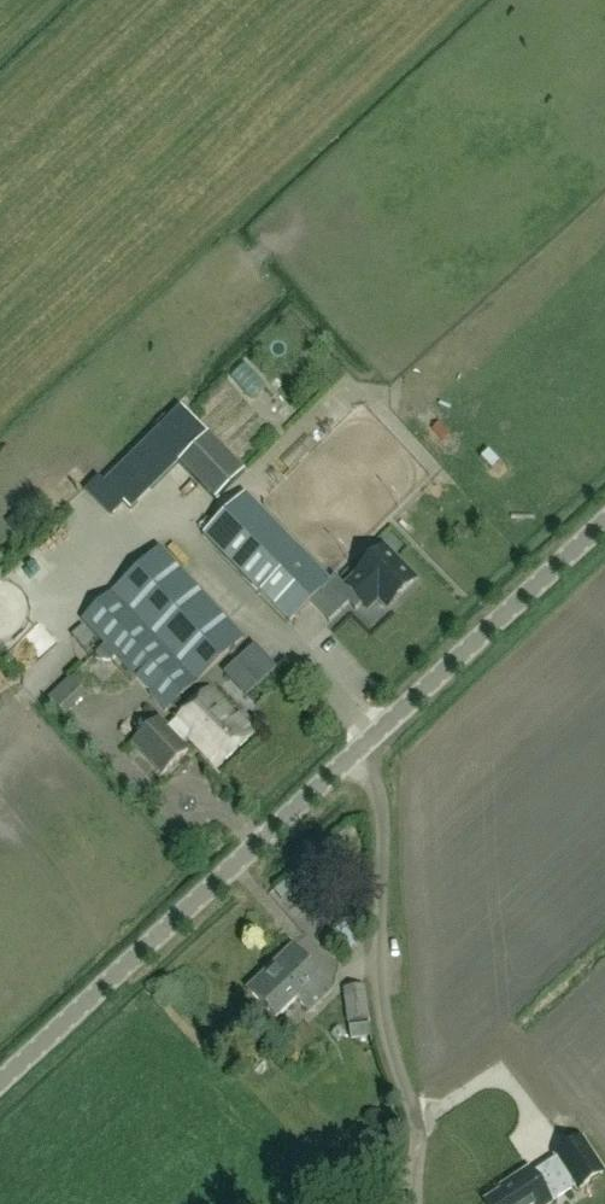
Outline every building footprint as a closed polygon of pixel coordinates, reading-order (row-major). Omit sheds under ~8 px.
[(238,369),(261,387),(274,371),(250,353),(238,369)] [(272,376),(262,388),(279,403),(289,391),(272,376)] [(97,477),(83,491),(109,516),(122,504),(130,512),(207,435),(179,408),(103,483),(97,477)] [(209,430),(206,432),(212,439),(186,465),(215,495),(244,467),(209,430)] [(203,536),(288,622),(330,581),(245,494),(203,536)] [(91,633),(103,645),(110,653),(111,654),(165,713),(244,640),(161,549),(81,621),(84,625),(91,633)] [(415,581),(394,560),(382,571),(371,559),(355,576),(355,577),(345,587),(367,610),(378,599),(387,609),(415,581)] [(8,611),(0,603),(0,620),(8,611)] [(92,639),(82,627),(71,636),(82,648),(92,639)] [(110,653),(103,645),(100,648),(94,653),(94,658),(111,659),(111,654),(110,653)] [(62,691),(77,700),(95,669),(79,660),(62,691)] [(188,739),(217,769),(253,735),(211,690),(174,725),(172,723),(166,729),(157,720),(131,745),(161,776),(187,751),(181,745),(188,739)] [(328,936),(345,955),(361,939),(344,921),(328,936)] [(247,991),(276,1021),(298,1000),(309,1012),(332,990),(292,948),(247,991)] [(343,989),(347,1024),(369,1022),(365,986),(343,989)] [(533,1175),(530,1169),(506,1185),(508,1188),(484,1203),(552,1203),(551,1203),(576,1186),(579,1190),(603,1175),(582,1141),(557,1156),(559,1159),(533,1175)]
